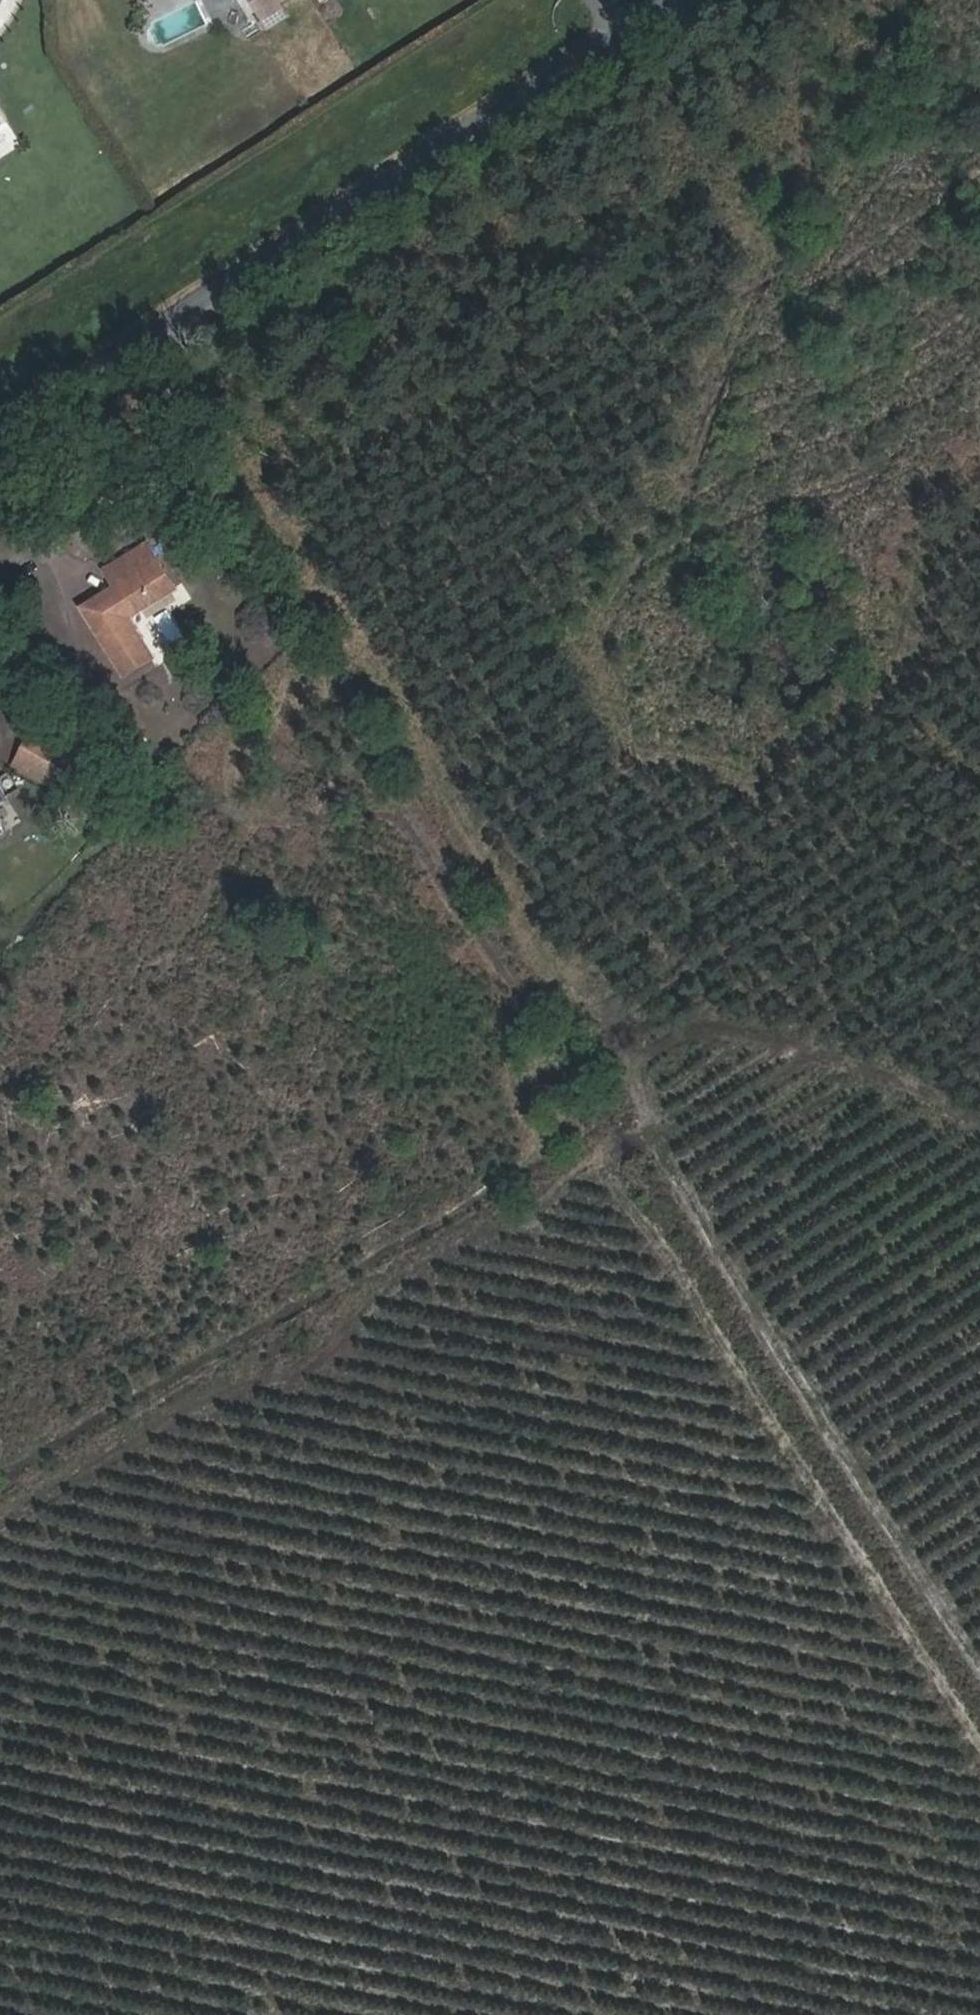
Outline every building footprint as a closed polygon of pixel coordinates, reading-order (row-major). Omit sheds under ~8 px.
[(277,0),(251,0),(262,18),(281,6),(278,1),(277,0)] [(287,16),(281,6),(262,18),(268,28),(287,16)] [(152,657),(127,617),(172,589),(145,546),(106,570),(118,589),(85,610),(125,674),(152,657)] [(53,781),(66,758),(52,751),(29,739),(14,766),(37,778),(39,774),(53,781)] [(76,794),(89,771),(66,758),(53,781),(76,794)] [(76,794),(53,781),(39,774),(37,778),(74,798),(76,794)]
